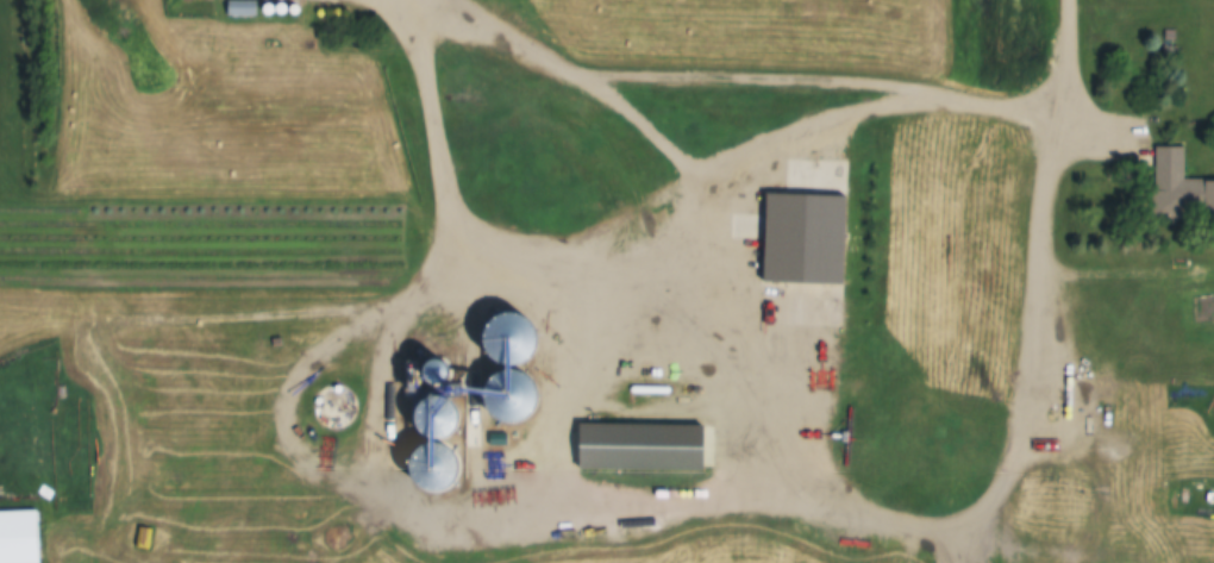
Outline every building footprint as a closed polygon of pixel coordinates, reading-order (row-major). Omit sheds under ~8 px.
[(824,9),(813,0),(804,12),(814,21),(824,9)] [(255,18),(255,3),(226,3),(225,68),(316,69),(316,18),(255,18)] [(789,4),(781,5),(782,19),(790,18),(789,4)] [(1167,59),(1175,54),(1172,47),(1163,52),(1167,59)] [(1183,182),(1183,149),(1153,149),(1152,222),(1188,223),(1189,210),(1213,210),(1213,215),(1213,183),(1183,182)] [(529,355),(526,321),(511,318),(498,319),(490,356),(491,367),(492,378),(489,394),(490,412),(510,410),(527,413),(530,396),(529,378),(526,369),(529,355)] [(429,390),(448,388),(444,362),(425,364),(429,390)] [(325,390),(319,429),(344,433),(350,395),(325,390)] [(449,443),(449,404),(424,404),(424,443),(449,443)] [(578,474),(703,474),(703,428),(578,427),(578,474)] [(438,465),(420,480),(437,502),(455,487),(438,465)] [(36,514),(0,515),(0,562),(38,562),(36,514)]
